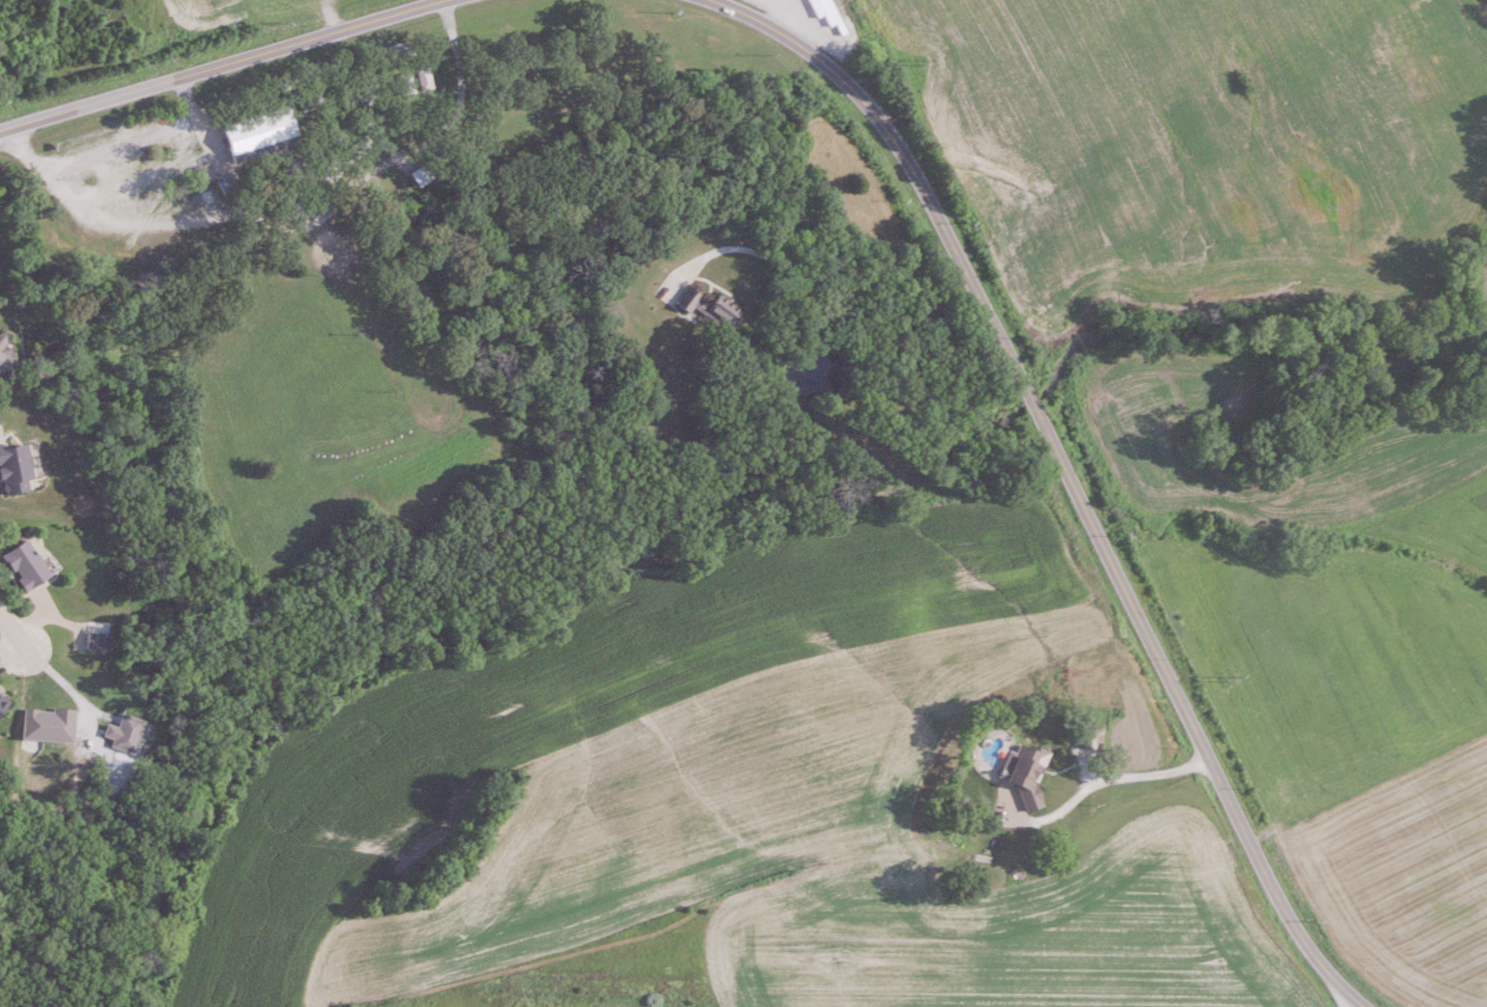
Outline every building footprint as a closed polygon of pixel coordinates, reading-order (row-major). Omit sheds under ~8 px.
[(845,34),(852,30),(835,0),(831,0),(827,2),(845,34)] [(376,64),(414,57),(411,41),(373,49),(376,64)] [(421,92),(433,89),(429,68),(417,70),(421,92)] [(398,73),(402,96),(415,94),(411,71),(398,73)] [(366,105),(382,100),(374,77),(358,83),(366,105)] [(321,95),(301,99),(303,110),(323,106),(321,95)] [(222,125),(231,162),(297,144),(287,107),(222,125)] [(419,187),(433,177),(423,164),(409,174),(419,187)] [(715,296),(711,303),(686,288),(675,306),(690,315),(693,310),(727,330),(739,311),(715,296)] [(15,358),(14,335),(0,336),(0,375),(7,375),(7,359),(15,358)] [(3,497),(29,493),(27,482),(32,481),(27,445),(0,448),(0,476),(3,497)] [(25,593),(50,576),(27,540),(2,557),(25,593)] [(87,633),(87,651),(109,651),(109,633),(87,633)] [(1101,751),(1102,725),(1077,724),(1075,749),(1101,751)] [(996,761),(1023,761),(1023,738),(996,738),(996,761)]
